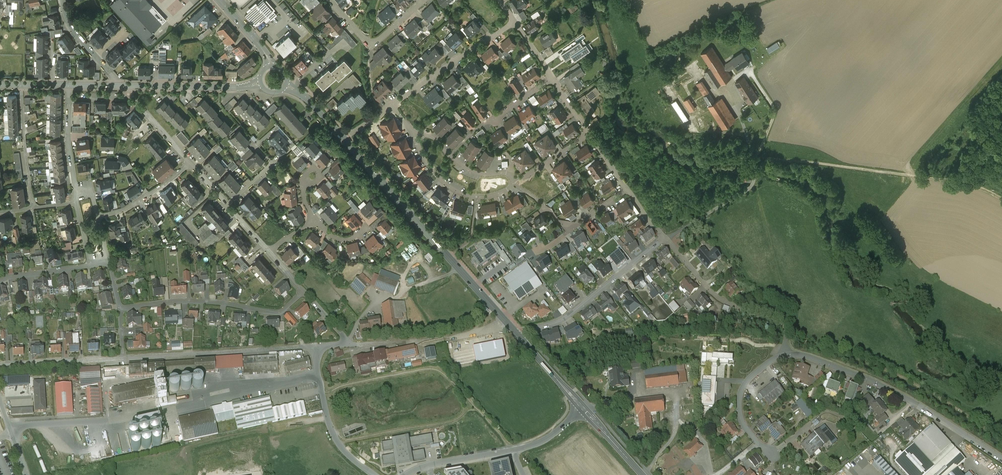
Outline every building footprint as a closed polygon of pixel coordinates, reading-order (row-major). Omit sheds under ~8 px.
[(12,1),(13,1),(17,1),(17,8),(22,8),(22,1),(23,1),(23,0),(12,0),(12,1)] [(115,1),(114,1),(111,4),(111,5),(115,9),(119,13),(119,14),(123,18),(127,22),(127,23),(127,22),(131,27),(135,31),(139,35),(139,36),(140,36),(143,40),(144,40),(147,44),(148,45),(148,44),(152,41),(152,40),(148,36),(152,32),(153,32),(157,28),(166,20),(147,0),(116,0),(115,1)] [(239,8),(248,0),(231,0),(239,8)] [(245,15),(255,27),(263,20),(266,23),(270,19),(271,21),(277,15),(273,11),(275,10),(266,0),(264,1),(263,0),(262,0),(257,4),(256,3),(247,11),(248,12),(245,15)] [(299,0),(300,1),(300,0),(304,4),(306,2),(312,9),(310,10),(311,10),(312,9),(320,2),(318,0),(300,0),(299,0)] [(518,1),(517,0),(513,0),(510,2),(517,12),(523,8),(526,6),(524,4),(526,2),(525,0),(520,0),(518,1)] [(325,7),(320,2),(312,9),(314,11),(311,14),(316,19),(319,16),(322,20),(324,19),(323,18),(325,17),(323,15),(328,11),(327,10),(328,10),(328,9),(326,7),(325,7)] [(400,10),(395,4),(391,7),(397,13),(400,10)] [(432,4),(422,13),(425,17),(429,21),(429,20),(435,15),(439,12),(432,4)] [(209,10),(205,6),(205,5),(189,19),(194,25),(200,19),(204,24),(205,25),(207,27),(217,19),(210,11),(210,10),(209,10)] [(350,13),(356,8),(353,5),(347,10),(350,13)] [(389,6),(379,15),(379,16),(380,15),(383,19),(382,20),(385,23),(396,14),(389,6)] [(523,10),(519,14),(523,20),(528,17),(523,10)] [(479,18),(473,12),(470,15),(474,20),(474,19),(476,21),(479,18)] [(58,15),(49,17),(50,21),(51,27),(60,25),(58,15)] [(534,19),(525,25),(530,32),(539,26),(537,23),(544,19),(541,15),(534,19)] [(111,19),(104,26),(105,27),(110,32),(111,33),(114,31),(116,29),(119,27),(117,25),(114,22),(113,21),(115,19),(112,16),(111,16),(109,18),(111,19)] [(333,16),(332,16),(328,20),(325,23),(327,25),(323,28),(325,27),(328,31),(330,29),(335,34),(342,27),(341,26),(337,21),(336,22),(332,17),(333,16)] [(429,21),(425,17),(421,20),(427,26),(431,23),(429,21)] [(474,20),(465,28),(468,32),(467,32),(468,33),(468,34),(469,34),(471,36),(481,27),(476,21),(474,19),(474,20)] [(415,20),(404,29),(408,33),(411,37),(411,36),(415,32),(416,32),(420,29),(422,27),(418,23),(415,20)] [(427,26),(421,20),(418,23),(422,27),(420,29),(423,32),(428,27),(427,26)] [(227,23),(220,29),(223,33),(221,34),(224,37),(225,38),(226,37),(227,37),(231,34),(230,32),(233,29),(227,23)] [(342,27),(335,34),(336,36),(344,29),(341,26),(342,27)] [(209,27),(203,33),(205,35),(212,30),(209,27)] [(101,31),(99,29),(95,34),(102,42),(105,39),(105,40),(107,38),(106,36),(101,31)] [(233,29),(230,32),(231,34),(227,37),(231,42),(238,36),(233,29)] [(336,36),(326,45),(329,50),(343,37),(353,48),(357,44),(344,29),(336,36)] [(551,30),(540,37),(546,46),(557,39),(551,30)] [(463,39),(457,31),(447,40),(454,47),(463,39)] [(67,34),(58,40),(62,46),(71,40),(70,38),(67,34)] [(102,42),(95,34),(90,38),(92,39),(97,44),(98,46),(100,44),(102,42)] [(404,43),(397,35),(388,43),(395,51),(404,43)] [(516,44),(509,37),(501,43),(506,49),(508,51),(511,48),(513,48),(515,46),(515,45),(516,44)] [(133,38),(128,43),(136,52),(141,47),(133,38)] [(71,40),(62,46),(66,51),(75,46),(72,41),(71,40)] [(235,48),(232,50),(233,50),(236,54),(237,54),(241,58),(244,56),(251,49),(243,41),(235,48)] [(777,42),(767,48),(769,52),(779,45),(777,42)] [(128,43),(121,49),(118,46),(111,52),(119,61),(126,54),(129,58),(136,52),(128,43)] [(230,43),(228,45),(227,45),(226,46),(223,49),(225,52),(229,49),(233,46),(230,43)] [(452,49),(447,43),(444,45),(449,51),(452,49)] [(449,51),(444,45),(441,48),(446,54),(449,51)] [(233,46),(229,49),(225,52),(228,55),(233,50),(232,50),(235,48),(233,46)] [(550,46),(544,50),(548,56),(554,52),(550,46)] [(724,63),(712,46),(701,53),(710,67),(705,70),(706,73),(715,87),(732,76),(728,70),(724,64),(724,63)] [(436,47),(428,54),(426,52),(422,56),(427,61),(431,58),(434,61),(442,54),(436,47)] [(492,47),(482,55),(488,63),(498,55),(496,52),(492,47)] [(390,55),(383,48),(373,57),(375,58),(379,63),(380,64),(385,60),(387,62),(392,58),(390,55)] [(511,55),(508,51),(506,49),(502,52),(504,54),(507,58),(511,55)] [(313,56),(308,50),(305,53),(306,54),(303,56),(306,59),(305,60),(307,62),(313,56)] [(693,50),(681,57),(687,66),(699,58),(693,50)] [(742,51),(732,58),(732,59),(724,64),(728,70),(736,65),(738,68),(742,65),(742,64),(744,63),(745,65),(749,62),(742,51)] [(119,61),(111,52),(106,56),(114,65),(119,61)] [(252,56),(237,69),(243,76),(254,66),(252,63),(255,60),(252,56)] [(302,57),(297,61),(290,67),(298,75),(305,69),(304,69),(309,65),(307,62),(305,60),(302,57)] [(328,67),(323,72),(320,74),(321,74),(315,79),(323,88),(336,76),(338,79),(351,67),(344,58),(338,63),(336,65),(330,70),(328,67)] [(375,58),(370,63),(371,71),(379,63),(375,58)] [(410,68),(404,59),(400,62),(408,71),(411,68),(410,68)] [(410,68),(411,68),(416,74),(416,75),(424,68),(423,66),(419,62),(418,61),(414,64),(410,68)] [(473,61),(465,68),(469,73),(471,71),(473,73),(475,74),(476,72),(476,71),(479,68),(480,68),(478,66),(473,61)] [(174,63),(166,62),(166,65),(159,64),(159,75),(169,75),(174,75),(174,65),(174,63)] [(408,71),(400,62),(395,66),(400,72),(392,79),(399,87),(409,78),(410,79),(413,76),(408,71)] [(213,63),(204,63),(204,76),(222,76),(222,71),(221,71),(221,68),(221,67),(213,67),(213,63)] [(481,63),(478,66),(480,68),(479,68),(482,72),(486,68),(481,63)] [(578,63),(569,69),(571,72),(572,72),(581,66),(578,63)] [(192,66),(182,65),(181,75),(192,76),(192,66)] [(48,66),(37,66),(37,74),(42,74),(47,74),(47,69),(48,69),(48,66)] [(581,66),(572,72),(571,72),(563,78),(573,91),(582,85),(577,78),(585,72),(581,66)] [(150,67),(139,67),(139,76),(150,76),(150,67)] [(537,72),(534,67),(528,71),(534,80),(540,76),(537,72)] [(416,74),(411,68),(408,71),(413,76),(416,74)] [(528,71),(522,75),(526,80),(529,84),(534,80),(528,71)] [(361,83),(353,74),(348,78),(356,87),(361,83)] [(453,75),(444,83),(451,92),(452,92),(451,91),(453,89),(454,89),(461,83),(458,80),(453,75)] [(463,75),(458,80),(461,83),(463,82),(466,86),(469,83),(463,75)] [(757,97),(744,76),(735,82),(749,102),(757,97)] [(519,81),(517,78),(510,83),(517,92),(523,88),(523,87),(519,81)] [(392,89),(383,80),(373,89),(376,92),(374,93),(380,100),(392,89)] [(708,91),(701,80),(696,83),(704,94),(708,91)] [(585,96),(583,97),(582,96),(578,99),(588,113),(593,110),(588,102),(600,92),(596,87),(585,95),(585,96)] [(435,88),(425,96),(430,103),(433,100),(435,103),(442,97),(443,96),(439,92),(435,88)] [(444,88),(441,91),(445,96),(447,98),(450,95),(444,88)] [(550,90),(539,98),(543,104),(548,101),(550,103),(555,99),(550,90)] [(354,95),(352,92),(344,99),(343,98),(338,103),(337,104),(343,111),(349,105),(351,107),(357,102),(359,104),(365,98),(359,91),(354,95)] [(709,92),(702,96),(707,103),(714,99),(709,92)] [(235,104),(234,106),(239,112),(241,111),(248,104),(243,97),(238,102),(235,104)] [(535,97),(531,101),(534,106),(539,102),(535,97)] [(695,107),(689,97),(684,101),(690,111),(695,107)] [(199,103),(197,105),(203,111),(202,111),(202,112),(210,105),(204,98),(204,99),(199,103)] [(333,98),(329,102),(333,107),(337,104),(338,103),(333,98)] [(680,98),(674,101),(684,121),(690,119),(680,98)] [(733,121),(719,98),(715,101),(709,105),(713,112),(718,119),(719,121),(723,128),(733,121)] [(177,111),(169,102),(168,103),(164,100),(155,108),(159,113),(160,112),(167,120),(168,119),(177,111)] [(479,100),(474,104),(473,106),(481,117),(487,113),(479,100)] [(86,102),(74,102),(74,112),(81,113),(86,113),(86,102)] [(106,102),(96,102),(95,111),(101,111),(106,111),(106,102)] [(126,103),(112,102),(112,111),(112,113),(124,113),(127,110),(130,107),(126,103)] [(307,128),(284,102),(278,107),(275,110),(299,136),(307,128)] [(248,104),(241,111),(246,117),(248,116),(255,109),(250,103),(248,104)] [(274,103),(265,111),(269,115),(275,110),(278,107),(274,103)] [(210,105),(202,112),(209,119),(208,120),(216,113),(217,112),(210,104),(210,105)] [(530,105),(525,108),(523,109),(523,110),(519,112),(521,116),(524,119),(523,119),(524,119),(526,122),(537,115),(534,112),(535,112),(534,112),(532,108),(530,105)] [(560,106),(550,112),(553,118),(564,111),(562,108),(560,106)] [(255,109),(248,116),(253,123),(254,121),(262,114),(257,108),(255,109)] [(462,117),(456,110),(453,113),(459,119),(462,117)] [(142,120),(134,111),(127,118),(135,127),(142,120)] [(177,111),(168,119),(176,127),(177,126),(180,129),(188,122),(185,118),(184,118),(177,111)] [(462,117),(470,126),(475,121),(470,116),(471,115),(468,111),(462,117)] [(564,111),(553,118),(557,123),(567,116),(565,114),(566,113),(564,111)] [(713,112),(704,115),(707,123),(718,119),(713,112)] [(223,121),(216,113),(208,120),(208,121),(209,120),(211,123),(215,128),(216,127),(220,132),(221,131),(223,134),(223,135),(231,128),(224,120),(223,121)] [(262,114),(254,121),(261,128),(270,120),(264,113),(262,114)] [(445,116),(434,127),(442,134),(452,124),(445,116)] [(519,123),(514,116),(504,123),(509,130),(512,135),(513,134),(522,128),(519,123)] [(596,117),(591,121),(595,126),(600,123),(596,117)] [(394,120),(393,118),(380,125),(381,127),(380,127),(383,132),(382,133),(384,138),(386,137),(386,138),(387,137),(388,140),(401,133),(400,130),(395,120),(394,120)] [(27,126),(30,132),(39,128),(36,122),(27,126)] [(545,122),(538,128),(541,132),(548,127),(545,122)] [(573,124),(564,130),(564,132),(565,133),(567,134),(569,137),(578,131),(573,124)] [(456,128),(446,138),(453,146),(464,135),(456,128)] [(502,131),(501,129),(499,131),(498,130),(496,132),(503,142),(508,139),(507,138),(502,131)] [(239,130),(231,137),(236,143),(234,144),(235,144),(244,135),(239,130)] [(278,130),(269,138),(270,138),(274,143),(273,144),(274,144),(283,136),(278,130)] [(190,140),(181,131),(176,135),(185,145),(190,140)] [(503,142),(496,132),(493,133),(494,134),(491,135),(498,145),(503,142)] [(548,134),(535,142),(544,155),(556,146),(553,142),(553,141),(551,139),(548,134)] [(166,151),(152,135),(145,142),(159,157),(166,151)] [(244,135),(235,144),(236,143),(241,149),(246,144),(249,141),(244,135)] [(402,140),(392,145),(393,147),(392,147),(397,156),(398,157),(408,152),(411,157),(413,156),(412,153),(413,153),(410,149),(411,148),(406,139),(406,140),(403,135),(400,137),(402,140)] [(283,136),(274,144),(275,143),(279,148),(278,148),(276,150),(280,154),(288,147),(285,143),(287,141),(283,136)] [(375,136),(371,139),(376,147),(380,144),(375,136)] [(198,137),(188,146),(194,152),(204,144),(198,137)] [(480,146),(472,140),(463,153),(472,159),(480,146)] [(533,149),(528,141),(524,144),(529,151),(533,149)] [(204,144),(194,152),(200,159),(210,150),(204,144)] [(250,148),(246,144),(241,148),(243,150),(244,150),(246,152),(245,153),(250,148)] [(310,154),(302,144),(299,147),(302,150),(308,156),(310,154)] [(587,145),(577,152),(581,157),(580,159),(580,160),(581,160),(582,161),(583,161),(584,161),(584,160),(585,158),(593,153),(587,145)] [(494,155),(486,149),(477,162),(486,168),(494,155)] [(526,149),(515,157),(514,159),(522,170),(534,161),(526,149)] [(308,156),(302,150),(297,155),(300,158),(301,156),(305,160),(308,157),(308,156)] [(263,160),(256,152),(254,153),(249,158),(250,158),(250,157),(253,160),(252,161),(253,161),(257,166),(263,160)] [(324,153),(316,160),(322,166),(326,163),(330,160),(329,159),(324,153)] [(214,155),(204,164),(209,170),(219,161),(214,155)] [(300,158),(294,163),(300,170),(308,163),(305,160),(301,156),(300,158)] [(413,156),(401,163),(402,165),(401,165),(406,174),(407,174),(408,175),(420,168),(419,166),(420,166),(415,157),(414,157),(413,156)] [(166,159),(153,170),(161,180),(175,169),(173,167),(174,167),(168,160),(168,161),(166,159)] [(564,160),(553,168),(562,180),(573,173),(564,160)] [(593,164),(589,166),(589,167),(593,172),(602,166),(598,160),(593,164)] [(118,161),(106,161),(106,166),(106,170),(110,170),(110,171),(114,171),(114,170),(118,170),(118,166),(117,166),(117,164),(118,164),(118,161)] [(219,161),(209,170),(215,177),(225,168),(219,161)] [(89,163),(78,164),(79,173),(90,172),(89,163)] [(336,177),(344,171),(338,163),(330,170),(336,177)] [(602,166),(593,172),(596,178),(597,178),(600,175),(606,172),(602,166)] [(578,170),(573,174),(577,179),(582,175),(578,170)] [(752,172),(745,171),(744,180),(751,181),(752,172)] [(229,172),(219,181),(219,182),(220,181),(222,184),(225,188),(235,179),(229,172)] [(64,173),(54,174),(51,174),(51,181),(65,179),(64,173)] [(425,173),(416,180),(419,185),(428,178),(425,173)] [(191,181),(188,178),(181,185),(188,193),(195,186),(193,184),(193,183),(191,181)] [(428,178),(419,185),(423,189),(423,190),(427,187),(432,182),(428,178)] [(104,180),(96,182),(98,191),(112,188),(112,187),(111,187),(110,180),(110,179),(104,181),(104,180)] [(235,179),(225,188),(228,192),(229,191),(231,194),(231,195),(241,186),(235,179)] [(270,187),(265,180),(258,186),(265,195),(272,189),(272,188),(270,187)] [(605,185),(601,187),(606,193),(615,187),(611,180),(611,181),(605,185)] [(562,181),(558,185),(561,190),(566,186),(562,181)] [(324,182),(317,188),(324,197),(331,191),(330,189),(324,182)] [(280,189),(274,183),(270,187),(272,188),(272,189),(276,193),(280,189)] [(334,185),(330,189),(331,191),(335,195),(339,192),(334,185)] [(137,186),(128,192),(132,198),(141,192),(138,187),(137,186)] [(197,188),(195,186),(188,193),(190,195),(189,196),(189,201),(190,202),(189,202),(193,206),(204,196),(197,189),(197,188)] [(23,187),(13,188),(13,192),(11,192),(13,201),(14,201),(15,205),(25,204),(23,187)] [(427,187),(423,190),(423,189),(421,191),(424,195),(424,194),(429,190),(427,187)] [(429,190),(424,194),(429,199),(431,196),(435,191),(431,188),(429,190)] [(435,191),(431,196),(434,198),(436,200),(443,192),(441,190),(440,190),(438,188),(435,191)] [(295,189),(288,191),(288,192),(285,193),(287,205),(296,203),(295,192),(296,191),(295,189)] [(568,189),(563,192),(566,197),(569,195),(571,198),(573,196),(568,189)] [(446,194),(443,192),(436,200),(439,202),(442,204),(448,196),(445,194),(446,194)] [(580,199),(583,203),(585,207),(588,205),(589,206),(592,203),(591,203),(594,201),(588,193),(580,199)] [(519,197),(518,195),(514,197),(513,196),(511,197),(516,208),(523,204),(519,197)] [(523,195),(519,197),(523,204),(523,205),(528,203),(523,195)] [(108,197),(103,198),(105,208),(113,206),(111,196),(108,197)] [(249,196),(240,204),(245,210),(244,211),(246,213),(247,212),(252,218),(256,215),(257,216),(262,211),(257,205),(254,202),(249,196)] [(580,199),(578,196),(574,199),(579,207),(583,203),(580,199)] [(516,208),(511,197),(508,198),(509,200),(505,202),(506,205),(510,211),(516,208)] [(570,200),(561,206),(565,211),(574,205),(570,200)] [(626,200),(616,206),(621,212),(623,216),(624,216),(629,212),(630,212),(633,210),(633,209),(626,200)] [(329,201),(321,207),(324,210),(329,206),(332,204),(329,201)] [(370,201),(361,209),(368,217),(375,212),(377,209),(370,201)] [(457,201),(454,201),(451,212),(457,214),(461,202),(458,201),(457,201)] [(219,213),(209,202),(202,209),(212,220),(219,213)] [(464,203),(461,202),(457,214),(463,216),(467,204),(464,203)] [(155,203),(147,208),(146,208),(151,215),(150,216),(154,222),(154,223),(156,221),(161,218),(157,211),(159,210),(155,203)] [(495,203),(491,204),(488,205),(490,214),(497,213),(496,207),(495,203)] [(491,204),(481,205),(482,209),(483,215),(490,214),(488,205),(491,204)] [(506,205),(502,207),(505,215),(511,212),(510,211),(506,205)] [(574,205),(565,211),(568,216),(577,210),(574,205)] [(299,206),(291,207),(293,210),(296,214),(299,212),(302,210),(299,206)] [(329,206),(324,210),(321,213),(329,223),(338,215),(329,206)] [(352,206),(348,210),(352,215),(353,214),(356,211),(352,206)] [(380,206),(377,209),(375,212),(379,217),(385,212),(380,206)] [(70,209),(62,211),(64,221),(64,222),(64,223),(66,222),(72,221),(71,220),(72,219),(70,209)] [(617,215),(613,209),(608,212),(614,220),(618,217),(617,215)] [(299,212),(296,214),(293,210),(288,213),(295,224),(304,219),(299,212)] [(140,212),(129,219),(135,228),(146,221),(143,216),(140,212)] [(385,212),(379,217),(383,221),(384,219),(385,220),(389,216),(385,212)] [(608,212),(601,217),(607,226),(610,224),(611,222),(614,220),(608,212)] [(621,212),(617,215),(618,217),(622,222),(626,219),(624,216),(623,216),(621,212)] [(229,224),(219,213),(212,220),(221,229),(222,231),(222,230),(229,224)] [(352,215),(346,220),(353,228),(360,222),(353,214),(352,215)] [(542,214),(534,220),(539,227),(547,221),(542,214)] [(30,216),(21,217),(23,231),(29,230),(29,227),(32,227),(30,216)] [(0,219),(0,229),(4,229),(12,227),(12,224),(13,224),(13,220),(11,221),(11,218),(0,219)] [(640,218),(631,225),(639,235),(643,232),(642,231),(641,229),(646,225),(640,218)] [(121,223),(109,225),(110,231),(111,231),(112,236),(116,235),(116,236),(120,235),(121,241),(128,240),(126,231),(120,232),(119,226),(125,225),(124,219),(120,220),(121,223)] [(383,221),(377,226),(384,233),(391,227),(385,220),(384,219),(383,221)] [(221,229),(212,220),(207,224),(209,226),(216,233),(221,229)] [(156,221),(154,223),(154,222),(151,224),(155,231),(160,228),(156,221)] [(206,222),(198,229),(202,233),(209,226),(207,224),(206,222)] [(601,231),(594,222),(587,227),(593,236),(601,231)] [(193,236),(181,223),(177,226),(186,241),(188,240),(193,236)] [(202,233),(200,234),(206,241),(216,233),(209,226),(202,233)] [(74,227),(66,228),(68,238),(76,236),(74,227)] [(216,233),(206,241),(210,245),(224,233),(222,230),(222,231),(221,229),(216,233)] [(646,232),(644,233),(643,232),(639,235),(640,236),(640,237),(646,244),(655,236),(649,229),(646,232)] [(528,230),(521,235),(528,244),(535,239),(528,230)] [(236,232),(229,238),(232,242),(236,246),(243,240),(236,232)] [(321,239),(312,232),(306,239),(314,246),(317,243),(321,239)] [(379,232),(375,236),(379,241),(383,237),(379,232)] [(583,236),(580,232),(576,236),(583,246),(588,242),(586,240),(583,236)] [(631,233),(624,239),(629,244),(633,241),(635,239),(631,233)] [(375,236),(374,235),(365,242),(373,250),(374,251),(377,249),(376,248),(379,245),(380,246),(382,245),(379,241),(375,236)] [(583,246),(576,236),(571,239),(573,242),(577,247),(578,249),(583,246)] [(329,243),(324,239),(321,246),(321,247),(323,249),(328,243),(329,243)] [(243,240),(236,246),(243,254),(250,248),(243,240)] [(416,240),(413,243),(417,249),(421,246),(416,240)] [(629,244),(625,247),(630,254),(634,251),(635,251),(639,248),(633,241),(629,244)] [(357,242),(347,245),(350,255),(354,253),(354,254),(360,253),(359,247),(357,242)] [(317,243),(314,246),(312,248),(318,253),(321,247),(321,246),(317,243)] [(329,243),(328,243),(323,249),(322,251),(329,258),(331,256),(333,258),(337,254),(334,252),(336,250),(329,243)] [(491,243),(472,256),(480,267),(499,254),(493,245),(491,243)] [(502,252),(496,244),(493,245),(499,254),(500,256),(501,258),(502,260),(503,261),(505,261),(507,266),(511,263),(503,252),(502,252)] [(565,245),(554,252),(560,261),(570,254),(570,253),(567,248),(565,245)] [(567,248),(570,253),(570,254),(571,256),(577,252),(574,249),(571,245),(567,248)] [(291,247),(287,250),(287,249),(284,251),(285,252),(282,255),(288,262),(297,254),(300,257),(304,253),(298,246),(294,250),(291,247)] [(364,246),(359,247),(360,253),(360,254),(369,251),(364,246)] [(520,246),(513,252),(519,260),(526,254),(520,246)] [(665,248),(656,256),(661,262),(667,257),(669,260),(672,257),(665,248)] [(47,251),(50,262),(59,260),(57,249),(47,251)] [(709,255),(704,249),(696,256),(708,269),(721,257),(715,250),(709,255)] [(80,251),(70,253),(70,254),(67,254),(68,262),(72,261),(72,262),(82,259),(80,251)] [(425,257),(431,263),(435,259),(430,253),(425,257)] [(617,268),(626,261),(619,253),(610,259),(617,268)] [(20,255),(14,256),(14,255),(7,256),(7,262),(8,265),(9,265),(12,265),(13,269),(23,267),(21,258),(21,257),(20,257),(20,255)] [(41,256),(31,257),(32,266),(43,264),(41,256)] [(245,262),(240,256),(235,260),(238,264),(241,266),(245,262)] [(551,265),(545,256),(537,262),(539,266),(543,271),(551,265)] [(267,267),(259,258),(252,264),(260,273),(267,267)] [(681,265),(675,258),(670,262),(676,269),(681,265)] [(125,261),(116,262),(118,271),(117,271),(118,276),(124,275),(123,271),(129,269),(128,266),(126,266),(125,261)] [(657,268),(651,261),(648,264),(642,268),(642,269),(648,276),(657,268)] [(245,262),(241,266),(243,269),(245,271),(249,267),(245,262)] [(541,284),(527,263),(504,279),(520,302),(529,296),(527,293),(541,284)] [(591,265),(588,267),(594,274),(597,272),(591,265)] [(598,271),(604,278),(612,272),(606,265),(602,268),(598,271)] [(543,271),(539,266),(535,269),(540,276),(545,273),(543,271)] [(585,266),(578,272),(582,277),(588,273),(589,272),(585,266)] [(267,267),(260,273),(266,279),(265,280),(267,283),(275,276),(267,267)] [(663,270),(658,274),(662,278),(667,274),(663,270)] [(104,273),(96,274),(96,277),(94,277),(94,283),(97,283),(105,282),(104,273)] [(588,273),(582,277),(580,279),(586,287),(589,285),(590,287),(592,286),(593,286),(594,286),(595,286),(595,285),(596,285),(596,284),(596,283),(588,273)] [(363,274),(351,286),(361,295),(372,284),(363,274)] [(638,274),(629,281),(635,289),(644,281),(638,274)] [(85,275),(76,276),(77,289),(87,288),(86,281),(85,275)] [(398,283),(379,276),(375,288),(394,295),(398,283)] [(67,277),(58,278),(59,285),(59,290),(63,289),(68,289),(67,277)] [(569,293),(568,291),(574,286),(567,277),(555,287),(562,296),(563,295),(565,297),(569,293)] [(694,286),(689,280),(689,279),(681,286),(686,292),(687,291),(690,296),(699,289),(695,285),(694,286)] [(47,280),(39,281),(39,283),(34,283),(35,297),(41,296),(41,291),(48,290),(47,280)] [(197,280),(192,281),(193,294),(198,294),(198,293),(204,293),(203,284),(197,284),(197,280)] [(239,290),(231,281),(229,281),(229,284),(230,285),(229,288),(231,288),(229,298),(237,300),(239,290)] [(283,282),(275,290),(281,296),(286,292),(287,294),(290,291),(283,282)] [(26,283),(13,284),(14,295),(19,294),(27,293),(26,283)] [(157,283),(152,283),(154,297),(164,296),(163,288),(163,287),(158,288),(157,283)] [(739,291),(732,283),(731,284),(725,289),(724,290),(731,297),(732,298),(739,291)] [(223,284),(215,285),(215,295),(224,294),(223,284)] [(628,292),(625,289),(622,284),(613,292),(620,301),(621,300),(619,299),(624,295),(628,292)] [(185,286),(171,287),(172,296),(186,294),(185,286)] [(655,299),(661,294),(662,296),(666,294),(661,287),(651,294),(655,299)] [(130,289),(122,290),(124,300),(132,298),(130,289)] [(630,295),(628,292),(624,295),(630,302),(624,306),(631,314),(640,307),(630,295)] [(576,300),(569,293),(565,297),(561,300),(566,305),(567,304),(569,306),(572,303),(573,304),(576,302),(575,301),(576,300)] [(110,294),(99,296),(102,308),(111,306),(113,306),(110,294)] [(704,295),(697,301),(698,302),(702,307),(705,310),(712,304),(704,295)] [(609,298),(604,302),(599,306),(603,311),(604,312),(608,308),(614,312),(613,313),(617,309),(617,308),(613,304),(609,298)] [(543,306),(538,311),(540,313),(538,315),(542,319),(550,312),(547,308),(549,307),(544,301),(541,304),(543,306)] [(676,301),(670,305),(676,313),(682,309),(676,301)] [(695,307),(690,301),(685,304),(684,305),(690,311),(695,307)] [(404,302),(395,303),(397,320),(402,319),(401,314),(406,313),(404,302)] [(395,303),(382,305),(385,330),(398,329),(397,320),(395,303)] [(597,304),(595,306),(601,313),(603,311),(599,306),(597,304)] [(303,305),(295,312),(301,319),(309,312),(303,305)] [(538,311),(535,307),(533,308),(531,305),(524,311),(527,314),(526,315),(529,319),(530,318),(531,320),(538,315),(540,313),(538,311)] [(601,313),(595,306),(592,308),(597,314),(598,315),(601,313)] [(563,307),(559,311),(562,315),(567,312),(563,307)] [(592,307),(581,316),(586,323),(597,314),(592,308),(592,307)] [(168,313),(164,313),(165,325),(178,324),(178,313),(174,313),(174,310),(168,311),(168,313)] [(647,310),(644,312),(648,318),(652,316),(647,310)] [(198,311),(189,311),(189,319),(198,319),(198,311)] [(220,313),(205,312),(205,315),(209,316),(209,321),(213,321),(216,321),(219,321),(220,313)] [(136,314),(128,315),(128,325),(137,325),(138,326),(141,326),(142,325),(142,321),(141,320),(141,316),(136,316),(136,314)] [(245,314),(235,314),(234,322),(235,322),(235,323),(236,324),(238,324),(239,323),(239,322),(244,323),(245,318),(245,314)] [(297,323),(289,314),(285,318),(293,327),(297,323)] [(194,319),(189,319),(186,318),(185,321),(185,328),(185,327),(189,328),(190,329),(192,329),(193,328),(194,319)] [(279,319),(267,319),(268,329),(279,328),(279,323),(279,319)] [(379,319),(367,321),(368,325),(369,330),(380,328),(379,319)] [(315,322),(310,327),(312,330),(318,325),(315,322)] [(366,323),(361,324),(360,326),(361,334),(369,333),(369,330),(368,325),(367,325),(366,323)] [(312,330),(312,331),(318,337),(326,330),(320,324),(318,325),(312,330)] [(565,332),(566,334),(568,337),(567,337),(568,341),(577,340),(582,333),(579,330),(578,331),(575,326),(565,332)] [(552,333),(548,334),(548,333),(542,335),(543,339),(544,341),(544,345),(550,343),(551,344),(555,343),(555,342),(561,340),(560,337),(558,330),(552,332),(552,333)] [(79,342),(75,342),(75,339),(74,336),(67,337),(67,345),(69,345),(70,353),(80,352),(79,342)] [(104,337),(104,345),(105,345),(105,347),(109,347),(109,345),(115,345),(114,336),(104,337)] [(145,338),(136,338),(136,342),(137,348),(146,348),(145,338)] [(38,342),(31,343),(32,346),(32,355),(37,354),(43,354),(44,354),(43,345),(38,345),(38,342)] [(98,342),(87,343),(88,351),(88,352),(92,352),(92,351),(98,351),(98,342)] [(61,345),(51,345),(51,349),(49,350),(49,353),(51,353),(51,354),(61,353),(61,345)] [(23,347),(13,348),(14,356),(24,355),(23,347)] [(414,348),(389,353),(390,361),(415,356),(414,348)] [(424,351),(426,361),(435,359),(433,349),(424,351)] [(370,356),(364,357),(357,358),(356,357),(354,357),(353,359),(354,362),(356,363),(356,364),(355,365),(356,369),(357,370),(360,370),(361,373),(371,371),(370,369),(386,366),(385,362),(386,362),(385,361),(388,360),(388,361),(390,361),(389,353),(388,352),(384,353),(384,352),(369,355),(370,356)] [(702,354),(701,364),(711,364),(711,363),(712,364),(712,366),(717,367),(718,364),(724,364),(724,365),(729,366),(729,361),(733,362),(733,356),(702,354)] [(242,359),(243,371),(243,374),(278,371),(277,356),(242,359)] [(214,360),(194,362),(195,374),(243,371),(242,359),(242,357),(214,358),(214,360)] [(194,362),(164,364),(164,365),(164,376),(195,374),(194,362)] [(344,364),(330,367),(332,373),(345,370),(344,364)] [(164,365),(129,368),(130,378),(141,377),(147,377),(164,376),(164,365)] [(809,369),(797,365),(794,378),(805,382),(806,377),(809,369)] [(684,366),(645,371),(645,377),(677,373),(685,372),(684,366)] [(711,377),(702,377),(700,406),(714,407),(717,368),(711,367),(711,377)] [(100,368),(80,369),(81,388),(101,384),(100,368)] [(623,370),(613,371),(609,371),(609,372),(610,372),(612,389),(625,387),(629,386),(628,378),(624,379),(623,370)] [(685,372),(677,373),(679,385),(687,384),(685,372)] [(677,373),(645,377),(647,389),(679,385),(677,373)] [(203,385),(203,383),(203,381),(202,379),(200,378),(198,377),(195,378),(194,379),(193,381),(192,383),(193,385),(194,387),(196,388),(198,389),(200,388),(202,387),(203,385)] [(813,379),(806,377),(805,382),(804,385),(811,387),(813,379)] [(29,378),(3,379),(3,388),(29,386),(29,378)] [(191,387),(192,385),(191,383),(190,381),(188,380),(186,379),(184,380),(182,381),(181,383),(180,385),(181,387),(182,389),(184,390),(186,391),(188,390),(190,389),(191,387)] [(151,381),(112,389),(115,405),(154,397),(154,396),(157,395),(158,401),(166,399),(164,385),(163,384),(163,383),(163,380),(151,382),(151,381)] [(44,381),(34,382),(35,412),(46,411),(44,381)] [(179,389),(180,387),(179,385),(178,383),(176,382),(174,381),(172,382),(170,383),(169,385),(169,387),(169,389),(170,391),(172,392),(174,393),(176,392),(178,391),(179,389)] [(775,381),(759,394),(769,406),(785,393),(775,381)] [(839,385),(828,381),(825,389),(836,393),(839,385)] [(71,384),(56,385),(58,416),(73,415),(71,384)] [(858,387),(850,384),(845,398),(852,401),(858,387)] [(98,389),(87,390),(88,415),(100,414),(98,389)] [(269,397),(233,405),(236,419),(235,419),(238,430),(275,422),(272,409),(273,408),(272,404),(271,404),(269,397)] [(663,397),(635,401),(636,415),(655,413),(665,412),(663,397)] [(879,401),(875,404),(870,397),(864,403),(869,409),(872,407),(879,416),(883,413),(887,411),(879,401)] [(796,412),(801,407),(810,418),(816,414),(804,398),(792,407),(796,412)] [(304,402),(273,408),(272,409),(275,422),(307,415),(304,402)] [(222,404),(222,406),(212,408),(213,415),(215,423),(235,419),(236,419),(233,405),(232,403),(227,404),(226,403),(222,404)] [(655,413),(639,415),(641,431),(653,430),(651,416),(652,416),(655,415),(655,413)] [(879,416),(875,419),(875,420),(872,422),(876,428),(880,425),(880,426),(884,423),(888,419),(883,413),(879,416),(879,417),(879,416)] [(213,415),(179,422),(179,419),(178,419),(183,442),(218,435),(215,423),(213,415)] [(159,416),(135,422),(137,430),(161,424),(159,416)] [(776,424),(772,427),(766,419),(762,421),(768,428),(773,434),(772,436),(776,441),(784,434),(785,432),(782,429),(780,429),(776,424)] [(902,419),(897,423),(901,428),(902,428),(901,428),(906,423),(902,419)] [(906,423),(901,428),(902,428),(905,431),(901,435),(906,441),(919,429),(910,419),(906,423)] [(759,425),(756,427),(762,434),(767,430),(768,428),(762,421),(759,425)] [(735,428),(731,423),(723,429),(731,439),(738,433),(735,428)] [(884,423),(880,426),(880,425),(876,428),(876,429),(878,431),(886,425),(884,423)] [(933,424),(913,443),(914,444),(917,447),(937,429),(933,424)] [(699,425),(692,432),(696,435),(702,429),(699,425)] [(834,437),(827,429),(824,426),(820,430),(829,442),(832,445),(837,442),(834,438),(834,437)] [(937,429),(917,447),(931,463),(951,445),(937,429)] [(829,442),(820,430),(809,438),(819,450),(829,442)] [(412,447),(434,443),(432,434),(410,437),(410,434),(392,437),(392,440),(382,442),(384,451),(394,449),(395,454),(382,456),(384,465),(396,463),(397,465),(415,462),(414,460),(426,458),(425,449),(413,451),(412,447)] [(695,438),(683,449),(691,458),(703,447),(701,445),(700,446),(698,443),(699,442),(695,438)] [(810,438),(802,445),(811,456),(819,450),(810,438)] [(914,444),(895,462),(907,474),(951,474),(967,460),(956,448),(935,468),(931,463),(917,447),(914,444)] [(874,461),(888,474),(893,470),(880,456),(874,461)] [(509,461),(490,466),(492,474),(513,474),(509,461)] [(751,471),(747,474),(740,467),(733,474),(729,473),(729,474),(754,474),(751,471)]
